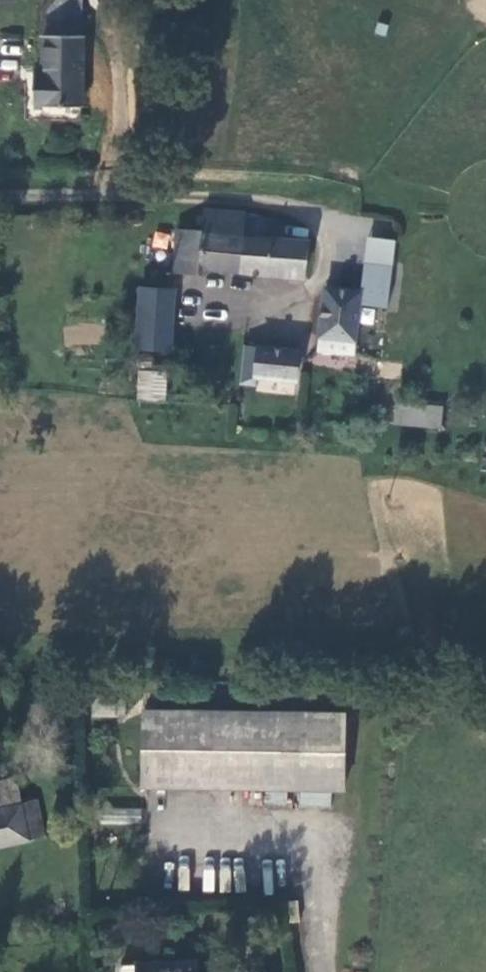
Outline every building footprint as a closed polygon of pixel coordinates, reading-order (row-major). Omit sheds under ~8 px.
[(38,40),(72,42),(73,2),(54,1),(39,19),(38,40)] [(38,40),(36,40),(34,87),(24,86),(23,109),(70,111),(72,42),(38,40)] [(189,235),(163,235),(163,277),(190,279),(191,273),(292,278),(302,244),(269,243),(271,227),(227,216),(190,215),(189,235)] [(132,292),(128,353),(161,355),(163,294),(132,292)] [(345,356),(349,293),(315,292),(311,355),(345,356)] [(246,380),(287,382),(288,365),(289,354),(249,351),(246,380)] [(135,374),(138,374),(140,373),(142,371),(143,369),(143,366),(142,364),(141,361),(139,360),(136,359),(134,360),(131,361),(130,363),(129,365),(128,368),(129,370),(131,372),(133,374),(135,374)] [(127,376),(126,401),(150,402),(152,379),(127,376)] [(441,429),(443,405),(394,400),(392,424),(441,429)] [(90,704),(89,723),(111,723),(112,704),(90,704)] [(145,715),(143,797),(346,802),(348,719),(145,715)] [(35,839),(28,803),(14,806),(8,781),(0,783),(0,847),(35,839)]
